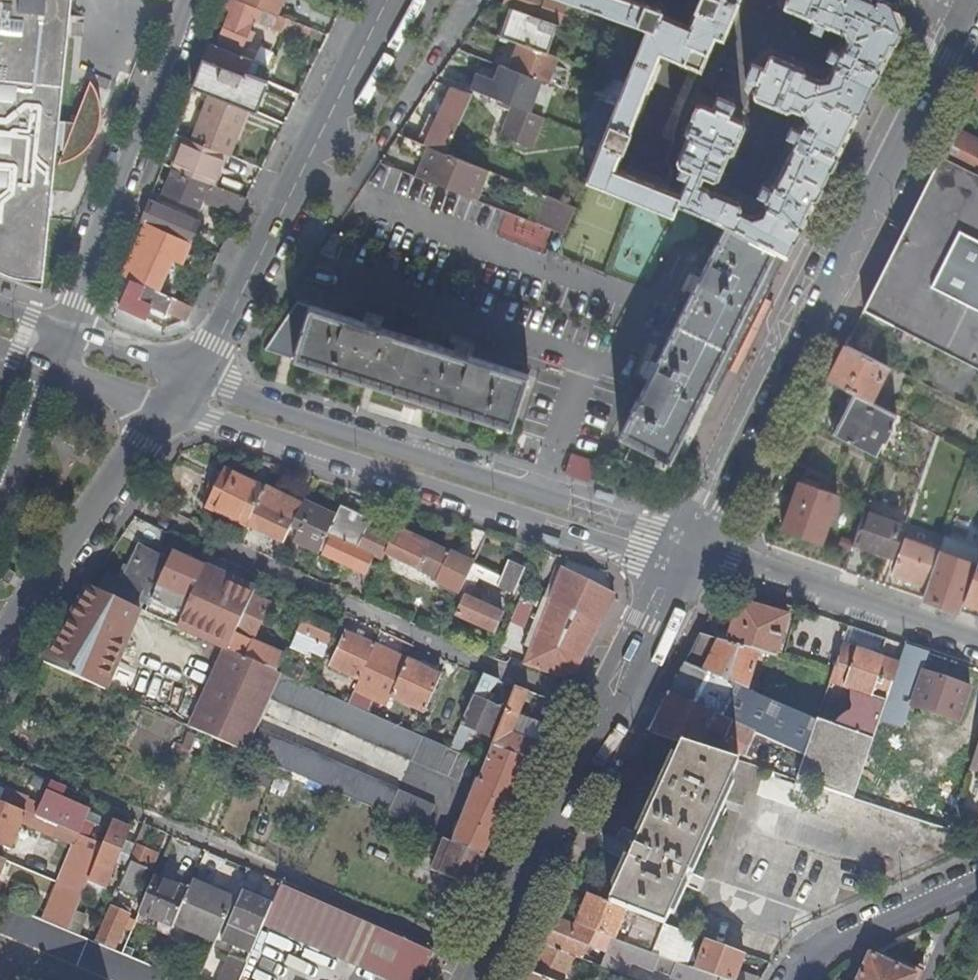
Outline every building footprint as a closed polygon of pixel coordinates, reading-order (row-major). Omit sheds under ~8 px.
[(42,290),(56,149),(63,150),(58,164),(69,161),(77,157),(85,150),(91,144),(94,139),(99,129),(102,117),(102,107),(100,97),(96,87),(90,79),(74,120),(59,119),(71,0),(0,0),(0,273),(42,290)] [(262,9),(238,0),(231,0),(227,10),(232,12),(218,46),(239,54),(243,44),(249,46),(254,31),(249,29),(252,21),(257,22),(262,9)] [(262,9),(272,13),(276,15),(282,0),(238,0),(262,9)] [(505,6),(512,9),(557,24),(566,0),(507,0),(505,6)] [(678,202),(712,216),(727,224),(774,248),(786,255),(900,29),(890,6),(876,0),(787,0),(784,6),(811,17),(810,19),(835,29),(835,27),(845,31),(847,39),(843,48),(842,47),(830,70),(831,71),(828,78),(819,78),(805,73),(804,68),(774,55),(768,56),(763,69),(760,68),(755,80),(758,81),(753,93),(757,97),(784,109),(791,108),(791,106),(803,112),(806,119),(803,126),(801,125),(790,148),(791,149),(776,180),(775,179),(763,202),(766,204),(762,212),(751,215),(739,210),(741,205),(738,201),(715,191),(711,192),(708,186),(699,182),(703,173),(714,178),(717,177),(728,152),(733,150),(744,126),(742,120),(727,114),(728,111),(717,106),(715,109),(701,103),(697,104),(685,132),(688,136),(678,160),(680,164),(690,168),(679,194),(667,189),(669,185),(626,169),(625,172),(618,169),(623,155),(619,153),(621,149),(623,150),(631,131),(628,130),(633,118),(637,120),(659,65),(655,63),(660,52),(678,59),(681,68),(691,72),(678,103),(665,138),(671,141),(685,106),(701,67),(717,74),(727,51),(711,45),(715,34),(723,37),(738,0),(699,0),(688,25),(660,14),(662,10),(633,0),(569,0),(647,27),(637,53),(626,81),(624,84),(616,104),(614,108),(602,139),(596,156),(586,180),(672,215),(678,202)] [(546,52),(557,24),(512,9),(502,36),(519,43),(546,52)] [(268,25),(283,31),(288,20),(276,15),(272,13),(268,25)] [(305,39),(310,28),(288,20),(283,31),(305,39)] [(608,42),(597,71),(626,81),(637,53),(608,42)] [(246,74),(252,59),(239,54),(218,46),(213,43),(206,60),(209,61),(246,74)] [(547,82),(557,56),(546,52),(519,43),(510,68),(547,82)] [(238,93),(246,74),(209,61),(202,80),(238,93)] [(542,116),(554,85),(547,82),(510,68),(494,62),(482,93),(513,105),(542,116)] [(601,98),(616,104),(624,84),(609,78),(601,98)] [(426,124),(417,143),(444,154),(459,122),(472,94),(451,87),(432,128),(428,127),(426,124)] [(227,154),(246,108),(212,95),(193,140),(224,152),(227,154)] [(614,108),(601,103),(589,134),(590,135),(602,139),(614,108)] [(544,123),(546,118),(542,116),(513,105),(501,137),(530,148),(540,122),(544,123)] [(954,129),(942,155),(977,174),(977,141),(954,129)] [(602,139),(590,135),(584,151),(596,156),(602,139)] [(211,183),(224,152),(193,140),(186,137),(174,168),(211,183)] [(417,143),(405,138),(398,153),(426,164),(421,177),(477,199),(488,172),(444,154),(417,143)] [(211,183),(214,184),(227,154),(224,152),(211,183)] [(942,155),(923,191),(977,218),(977,174),(942,155)] [(211,183),(174,168),(164,193),(198,208),(202,198),(238,213),(238,212),(240,213),(247,198),(214,184),(211,183)] [(923,191),(895,247),(863,310),(977,367),(977,218),(923,191)] [(547,195),(536,223),(565,234),(576,207),(547,195)] [(199,222),(148,200),(140,220),(145,222),(190,241),(199,222)] [(145,222),(121,275),(159,292),(174,260),(182,263),(190,241),(145,222)] [(667,460),(774,248),(727,224),(697,282),(691,293),(654,366),(648,378),(619,435),(633,443),(626,457),(646,467),(653,453),(655,454),(653,459),(663,464),(665,459),(667,460)] [(774,248),(667,460),(679,466),(786,255),(774,248)] [(152,303),(184,317),(188,315),(192,306),(159,292),(121,275),(113,297),(120,305),(119,306),(120,308),(145,319),(152,303)] [(688,292),(691,293),(697,282),(694,280),(688,292)] [(296,301),(264,349),(392,390),(433,403),(511,428),(528,375),(468,356),(455,352),(377,327),(364,323),(296,301)] [(870,402),(888,366),(846,345),(828,380),(855,394),(870,402)] [(645,376),(648,378),(654,366),(651,364),(645,376)] [(433,403),(392,390),(389,401),(429,414),(433,403)] [(855,394),(834,434),(875,454),(882,441),(886,443),(892,432),(890,431),(892,427),(890,426),(896,415),(870,402),(855,394)] [(206,507),(246,525),(262,490),(224,471),(206,507)] [(800,482),(799,484),(835,502),(837,495),(800,482)] [(820,543),(835,502),(799,484),(783,530),(820,543)] [(246,525),(283,543),(296,516),(301,506),(263,488),(262,490),(246,525)] [(851,543),(894,557),(906,522),(905,521),(908,513),(869,499),(865,509),(863,508),(861,515),(851,543)] [(335,518),(302,502),(301,506),(296,516),(298,517),(292,530),(298,533),(294,542),(319,554),(327,537),(335,518)] [(371,521),(340,507),(335,518),(327,537),(330,538),(322,555),(366,575),(374,558),(382,562),(386,555),(393,540),(367,528),(371,521)] [(208,519),(205,525),(225,534),(228,528),(208,519)] [(386,555),(438,579),(450,554),(398,530),(393,540),(386,555)] [(943,536),(938,551),(926,587),(922,599),(960,612),(963,601),(977,559),(977,549),(943,536)] [(908,580),(912,581),(926,587),(938,551),(905,539),(892,574),(908,580)] [(104,577),(98,590),(134,606),(139,597),(149,602),(150,599),(169,560),(142,547),(124,586),(104,577)] [(205,567),(173,552),(169,560),(150,599),(183,614),(205,567)] [(444,582),(456,557),(450,554),(438,579),(444,582)] [(279,555),(276,561),(286,565),(288,560),(279,555)] [(444,582),(443,584),(460,592),(473,565),(456,557),(444,582)] [(963,601),(977,606),(977,559),(963,601)] [(514,595),(519,586),(504,579),(473,565),(460,592),(450,614),(494,633),(502,616),(480,605),(485,595),(472,589),(477,578),(514,595)] [(510,565),(504,579),(519,586),(525,571),(510,565)] [(183,614),(178,625),(228,649),(252,594),(254,590),(205,567),(183,614)] [(529,649),(523,664),(561,678),(574,673),(614,594),(562,568),(549,600),(525,589),(519,600),(539,608),(523,647),(529,649)] [(98,590),(90,587),(89,589),(44,663),(104,689),(140,609),(134,606),(98,590)] [(270,602),(258,597),(252,594),(228,649),(275,670),(283,655),(252,641),(270,602)] [(740,602),(727,643),(758,652),(775,657),(787,616),(740,602)] [(521,627),(530,609),(519,603),(509,621),(521,627)] [(307,651),(323,658),(337,628),(305,613),(289,648),(305,656),(307,651)] [(881,659),(887,639),(849,627),(842,645),(881,659)] [(329,667),(358,680),(374,645),(346,632),(329,667)] [(747,691),(758,652),(727,643),(700,635),(685,664),(747,691)] [(354,690),(386,705),(390,698),(406,660),(395,654),(374,645),(358,680),(354,690)] [(881,659),(842,645),(833,674),(830,683),(853,691),(851,695),(869,702),(858,736),(816,722),(805,757),(796,781),(853,799),(899,665),(881,659)] [(275,670),(228,649),(193,728),(246,752),(257,728),(271,697),(281,673),(278,671),(275,670)] [(315,675),(284,660),(278,671),(281,673),(310,686),(315,675)] [(397,701),(424,714),(441,675),(406,660),(390,698),(397,701)] [(685,664),(669,695),(754,734),(805,757),(816,722),(769,701),(747,691),(685,664)] [(281,673),(271,697),(412,761),(438,773),(449,749),(388,721),(381,718),(310,686),(281,673)] [(499,681),(484,675),(450,749),(458,753),(469,728),(491,737),(503,710),(484,701),(487,695),(499,681)] [(969,691),(920,675),(910,706),(957,723),(969,691)] [(137,676),(127,699),(184,724),(194,700),(137,676)] [(519,715),(528,692),(515,688),(491,746),(530,761),(547,727),(519,715)] [(744,755),(754,734),(669,695),(650,734),(681,743),(699,749),(708,732),(724,739),(722,744),(744,755)] [(397,701),(390,698),(386,705),(381,718),(388,721),(397,701)] [(257,728),(246,752),(414,826),(424,830),(434,806),(257,728)] [(666,924),(739,762),(699,749),(681,743),(609,902),(666,924)] [(473,794),(453,843),(483,855),(530,761),(491,746),(484,765),(478,779),(480,780),(474,795),(473,794)] [(971,765),(969,772),(977,775),(977,768),(971,765)] [(5,790),(0,803),(36,817),(38,815),(78,834),(89,810),(62,798),(66,789),(38,777),(34,787),(48,793),(41,807),(28,802),(29,800),(5,790)] [(45,821),(36,817),(0,803),(0,802),(0,846),(9,849),(22,819),(25,821),(25,822),(41,829),(45,821)] [(116,862),(127,866),(136,846),(125,842),(131,828),(114,821),(98,858),(89,880),(106,887),(116,862)] [(136,896),(148,869),(153,855),(155,852),(145,848),(154,827),(145,824),(137,844),(139,846),(121,889),(136,896)] [(432,868),(441,872),(453,843),(434,835),(426,854),(436,858),(432,868)] [(440,874),(467,885),(483,855),(453,843),(441,872),(440,874)] [(73,848),(58,885),(83,896),(89,880),(98,858),(73,848)] [(159,858),(153,855),(148,869),(154,871),(159,858)] [(188,891),(155,878),(141,913),(173,927),(174,925),(188,891)] [(235,898),(192,881),(188,891),(174,925),(216,942),(235,898)] [(271,908),(344,942),(354,917),(281,884),(271,908)] [(58,885),(44,921),(68,931),(76,913),(83,896),(58,885)] [(242,893),(223,941),(248,953),(270,905),(242,893)] [(589,895),(576,925),(659,956),(672,961),(697,971),(709,941),(666,924),(609,902),(589,895)] [(77,935),(68,931),(44,921),(6,906),(0,921),(0,933),(112,979),(185,979),(77,935)] [(119,915),(112,912),(98,942),(116,949),(125,928),(133,931),(137,923),(128,920),(131,915),(121,911),(119,915)] [(85,917),(76,913),(68,931),(77,935),(85,917)] [(354,917),(344,942),(341,949),(389,971),(386,978),(391,979),(420,979),(424,971),(405,963),(413,944),(354,917)] [(697,971),(672,961),(659,956),(576,925),(557,918),(544,945),(575,957),(594,964),(596,961),(583,955),(589,945),(607,951),(601,967),(625,976),(631,960),(668,974),(667,976),(677,979),(722,979),(697,971)] [(744,954),(709,941),(697,971),(722,979),(734,979),(744,954)] [(433,953),(413,944),(405,963),(424,971),(433,953)] [(575,957),(544,945),(530,973),(547,979),(563,979),(575,957)] [(917,970),(893,960),(890,966),(873,958),(866,959),(857,979),(913,979),(917,970)]
